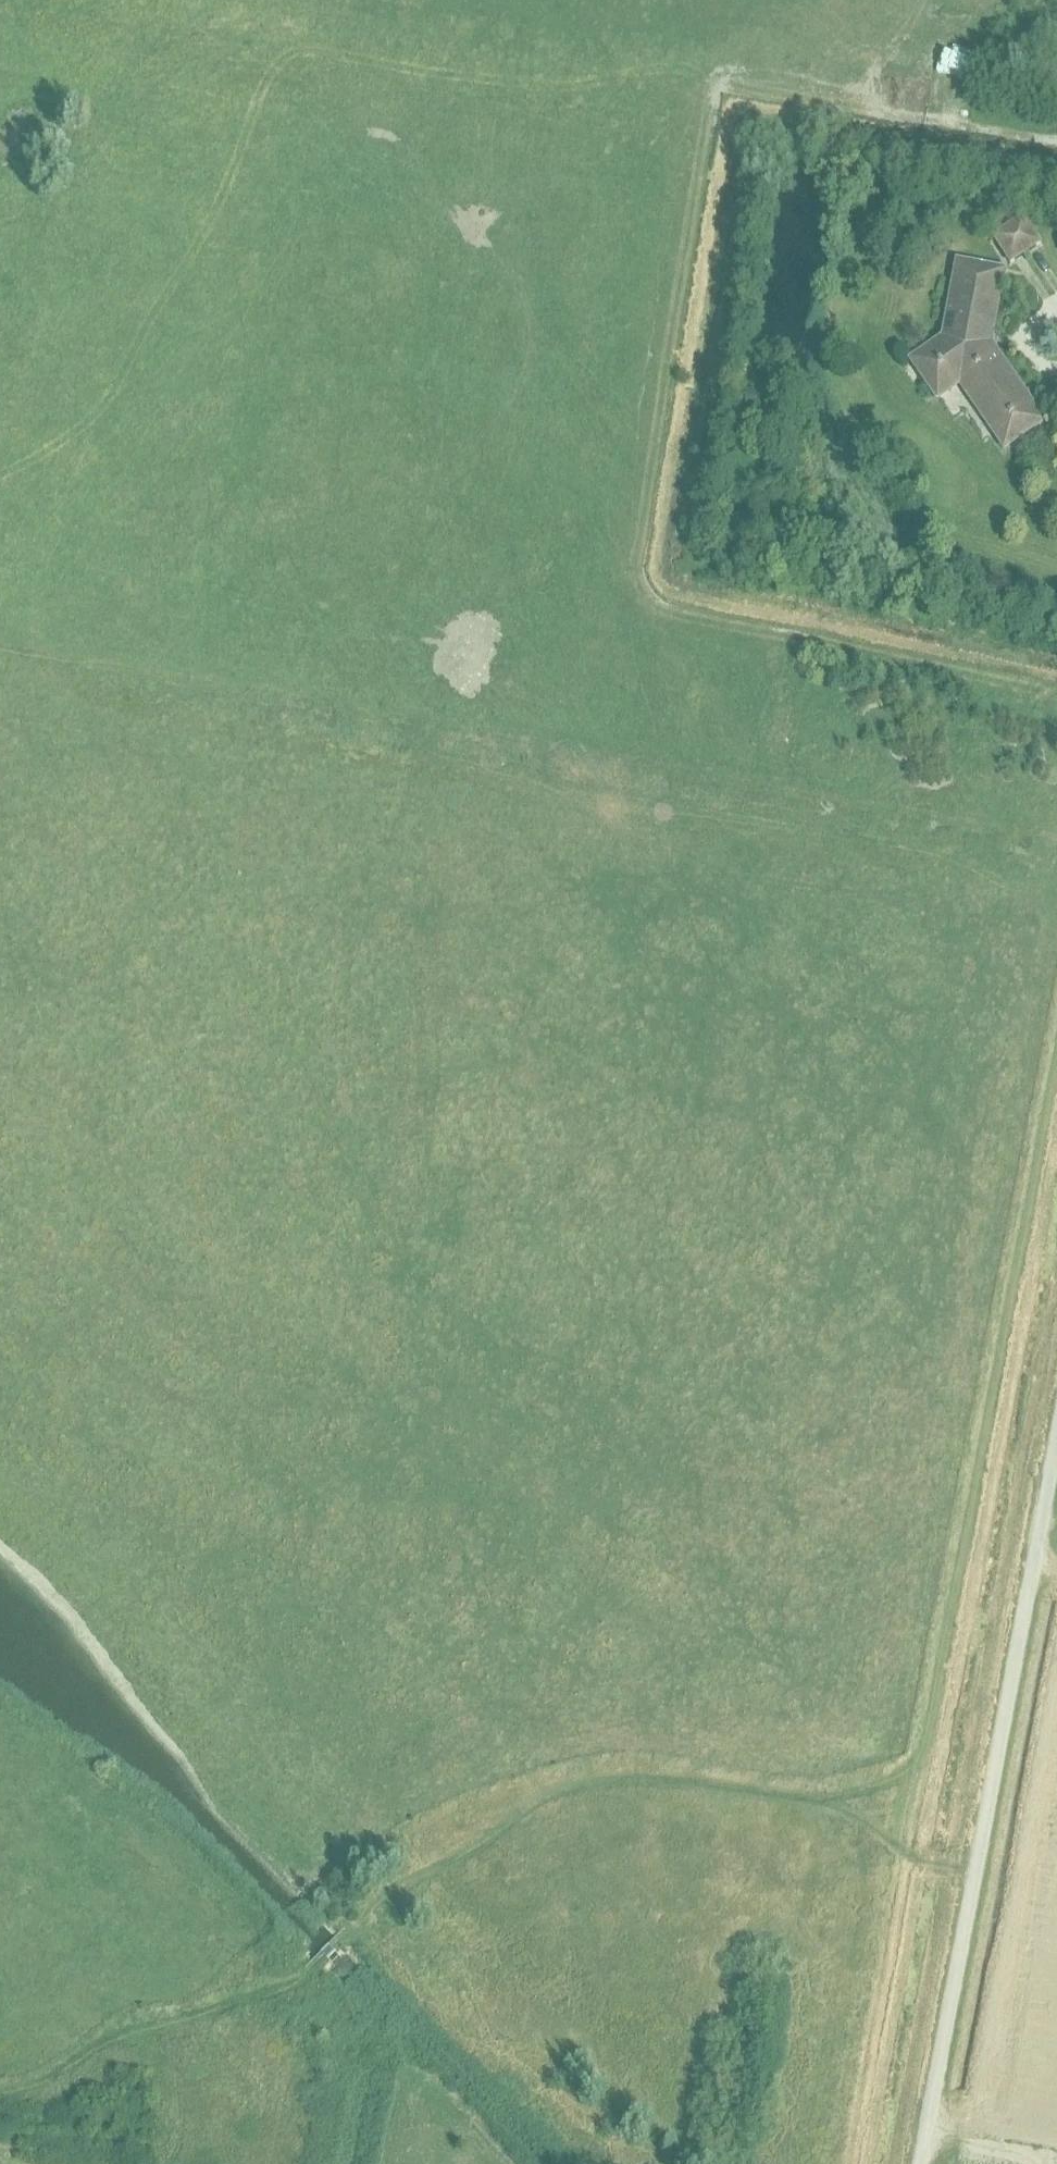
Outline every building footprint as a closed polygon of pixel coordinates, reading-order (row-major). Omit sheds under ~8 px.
[(995,238),(1011,264),(1040,244),(1023,218),(995,238)] [(961,383),(1005,448),(1043,422),(990,344),(1004,272),(959,263),(945,339),(913,361),(939,398),(961,383)]
